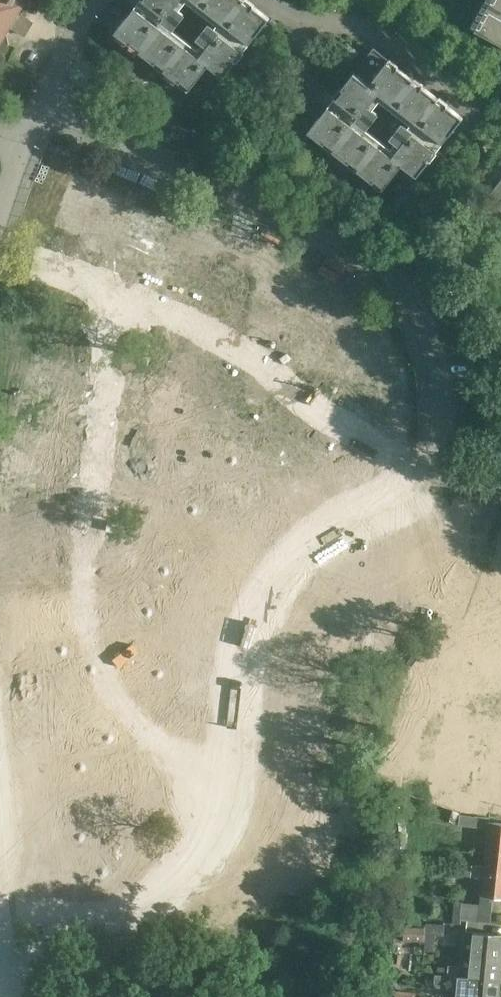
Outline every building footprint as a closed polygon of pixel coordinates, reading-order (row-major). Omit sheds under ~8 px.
[(7,24),(7,23),(2,21),(15,0),(0,0),(0,35),(7,24)] [(269,18),(246,0),(140,0),(134,7),(114,32),(189,91),(208,66),(223,77),(269,18)] [(475,31),(500,45),(500,0),(492,0),(475,31)] [(402,165),(416,176),(463,117),(374,48),(336,96),(326,109),(308,131),(382,189),(402,165)] [(81,180),(64,223),(85,233),(82,242),(95,249),(108,221),(96,217),(105,193),(81,180)] [(488,198),(500,209),(500,181),(488,198)] [(134,228),(119,256),(135,262),(139,251),(160,261),(178,221),(155,211),(155,212),(145,232),(134,228)] [(178,221),(161,259),(184,266),(179,279),(193,285),(205,258),(192,253),(201,231),(178,221)] [(231,273),(217,299),(231,307),(234,297),(257,308),(281,267),(267,260),(265,264),(255,259),(245,281),(231,273)] [(30,342),(28,363),(59,368),(69,369),(70,370),(71,347),(61,346),(62,341),(45,339),(45,344),(30,342)] [(28,363),(26,387),(66,393),(69,369),(59,368),(28,363)] [(26,387),(22,411),(62,416),(66,393),(26,387)] [(492,611),(500,614),(500,588),(492,611)] [(283,677),(280,699),(317,706),(320,685),(336,688),(339,671),(306,665),(304,679),(283,677)] [(460,711),(455,733),(495,743),(500,719),(460,711)] [(455,734),(450,757),(490,765),(495,743),(455,734)] [(450,757),(445,780),(455,781),(454,787),(468,790),(470,784),(484,788),(490,765),(450,757)] [(459,825),(488,828),(486,852),(486,854),(500,856),(500,824),(490,822),(491,817),(470,816),(460,815),(459,825)] [(464,875),(483,877),(482,895),(500,897),(500,856),(486,854),(484,866),(465,864),(464,875)] [(454,902),(451,924),(460,925),(461,920),(467,921),(479,922),(479,920),(488,921),(489,906),(459,903),(454,902)] [(423,952),(434,953),(435,936),(443,936),(444,925),(425,924),(423,952)] [(462,954),(500,957),(500,934),(464,931),(462,954)] [(448,975),(500,980),(500,965),(500,957),(462,954),(461,966),(449,965),(448,975)] [(434,983),(437,983),(437,986),(454,988),(453,996),(498,996),(500,980),(448,975),(435,974),(434,983)]
